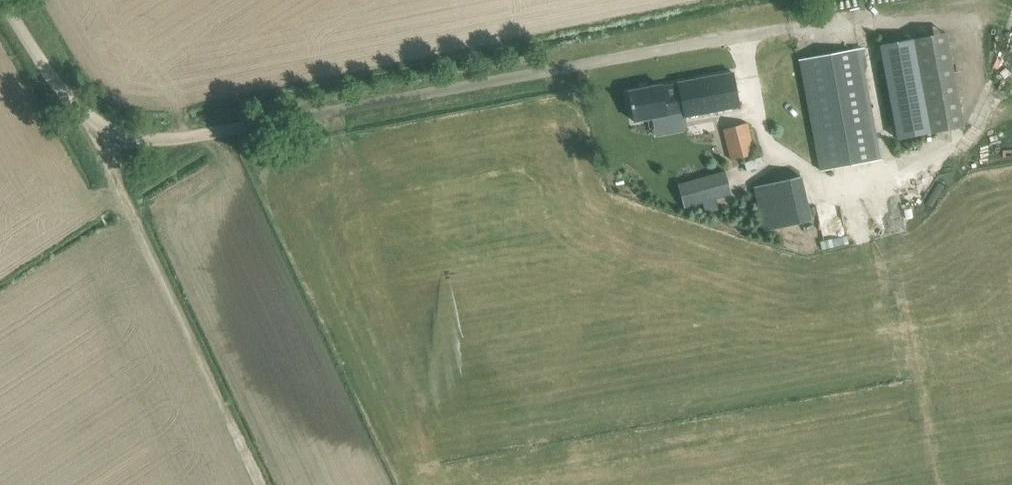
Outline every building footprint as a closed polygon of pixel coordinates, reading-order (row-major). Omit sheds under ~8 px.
[(881,45),(897,138),(930,133),(914,39),(881,45)] [(801,59),(822,170),(881,159),(861,55),(865,54),(864,48),(801,59)] [(741,107),(738,92),(735,72),(678,82),(679,83),(663,86),(663,85),(629,92),(634,120),(668,114),(666,102),(682,99),(685,118),(741,107)] [(725,128),(733,160),(756,154),(748,123),(725,128)] [(679,183),(686,207),(733,193),(726,170),(679,183)] [(755,186),(764,231),(813,221),(803,175),(755,186)] [(821,241),(823,249),(848,243),(846,236),(821,241)]
